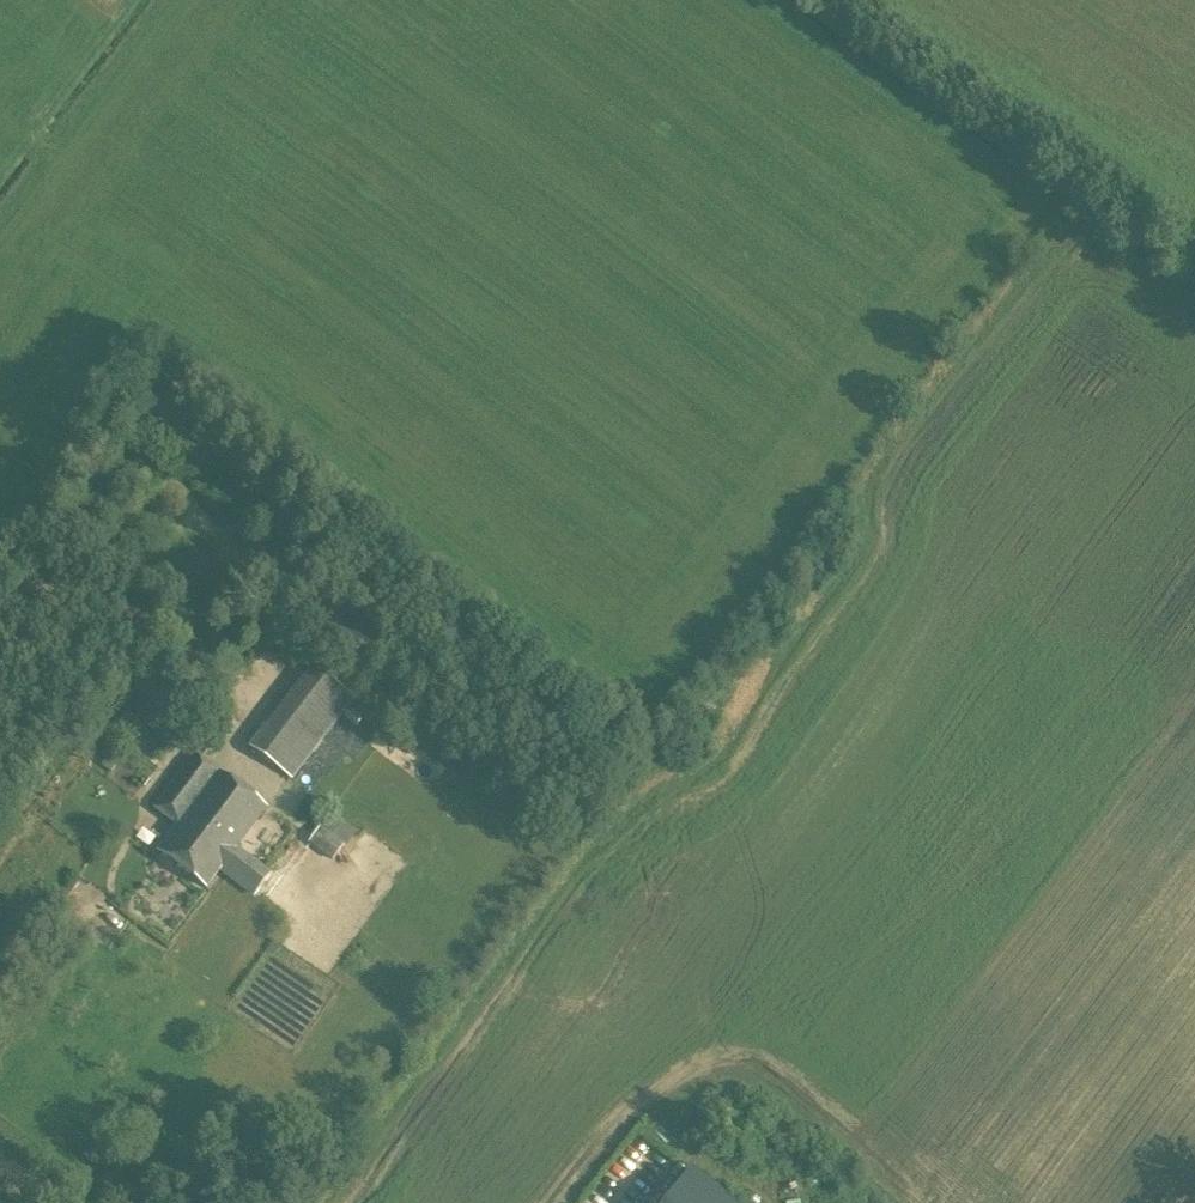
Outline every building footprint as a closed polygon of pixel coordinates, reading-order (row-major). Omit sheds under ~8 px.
[(311,666),(248,748),(290,781),(354,698),(348,694),(354,685),(331,667),(324,676),(311,666)] [(198,754),(157,807),(179,823),(160,849),(210,886),(224,868),(258,894),(273,874),(238,848),(269,808),(198,754)] [(331,861),(344,845),(320,827),(308,843),(331,861)] [(665,1202),(733,1202),(690,1170),(665,1202)]
